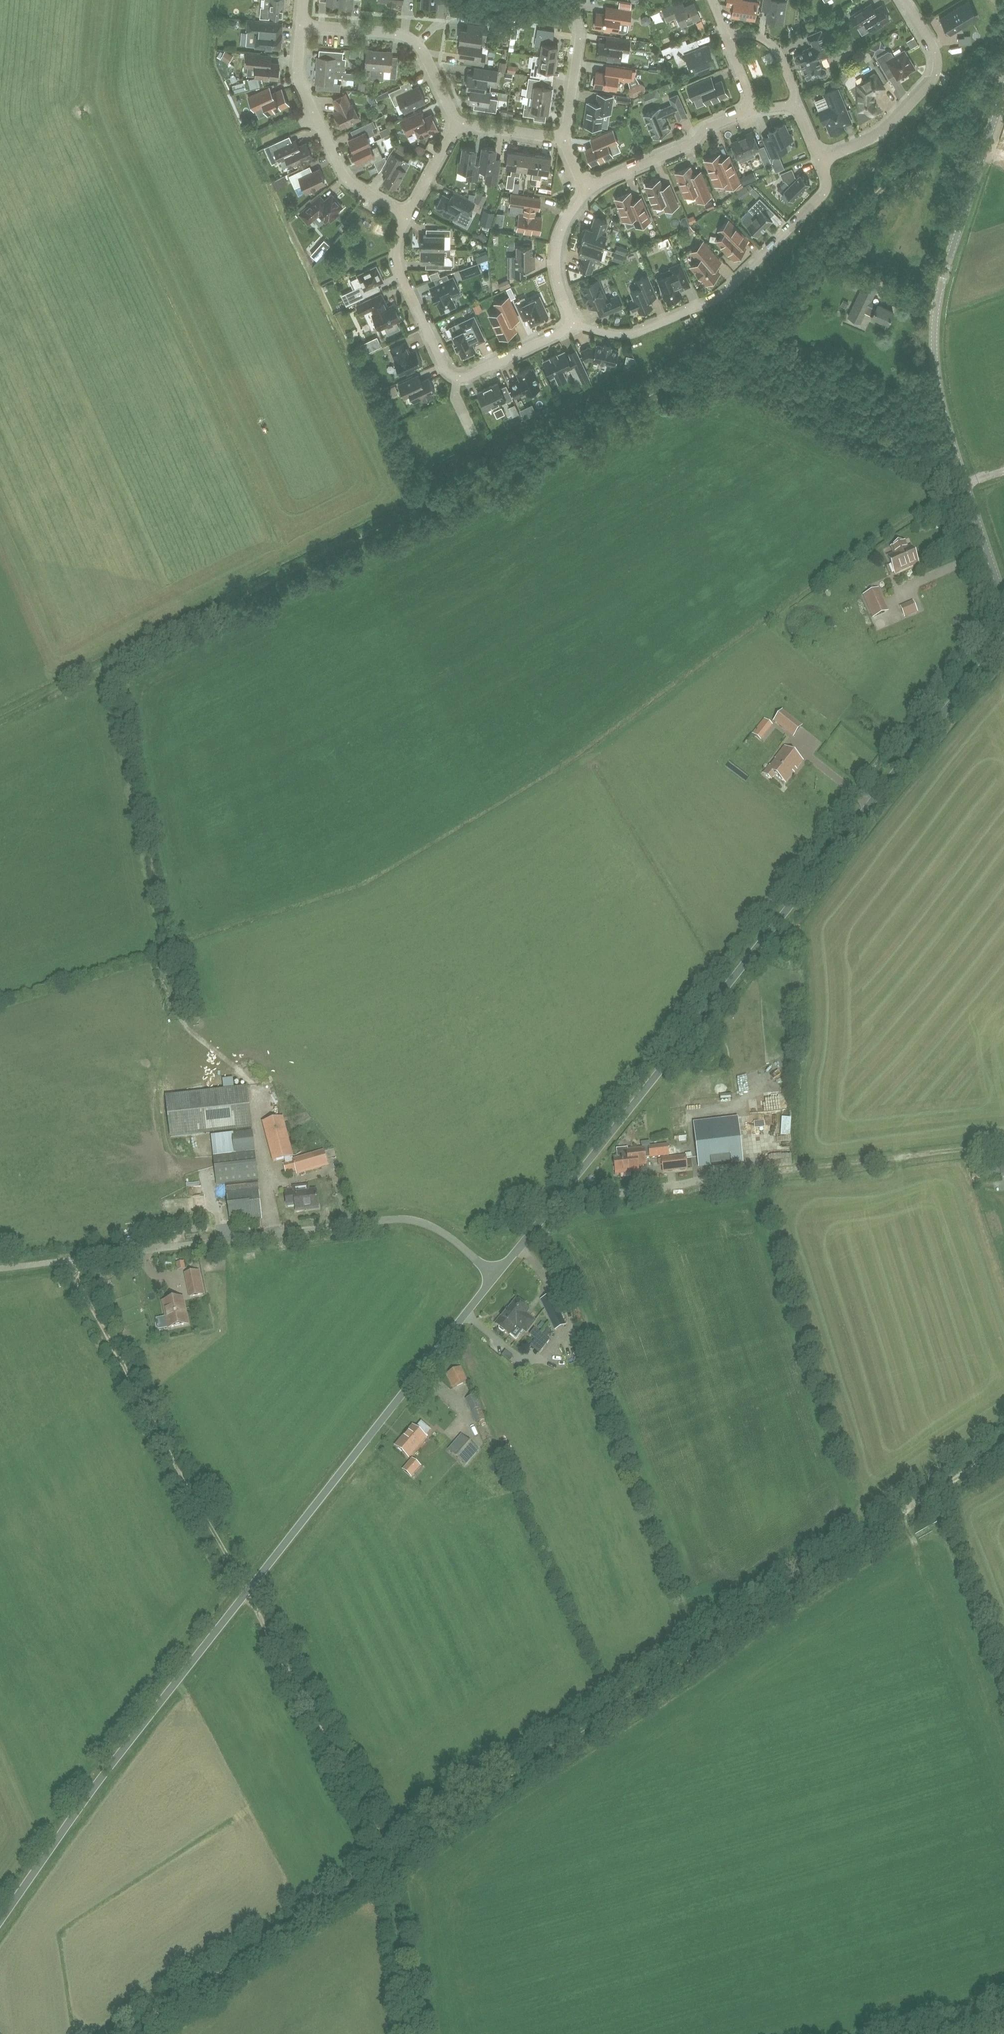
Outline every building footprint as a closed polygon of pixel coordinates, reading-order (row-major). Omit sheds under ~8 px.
[(230,13),(231,0),(221,0),(220,12),(230,13)] [(263,6),(260,6),(259,17),(269,18),(269,15),(282,16),(284,0),(264,0),(263,6)] [(699,16),(693,2),(684,6),(681,0),(662,8),(666,19),(677,15),(681,24),(699,16)] [(756,1),(747,0),(727,0),(726,4),(733,5),(731,14),(753,18),(756,1)] [(785,1),(781,0),(767,0),(769,0),(766,20),(782,22),(785,1)] [(943,24),(946,29),(950,35),(951,35),(950,34),(960,28),(960,27),(970,21),(975,19),(972,14),(966,4),(966,3),(941,18),(940,18),(940,17),(939,18),(943,24)] [(850,16),(856,25),(864,20),(870,30),(877,26),(878,27),(883,24),(882,22),(889,18),(886,13),(887,11),(884,7),(882,7),(881,5),(874,9),(871,4),(850,16)] [(631,11),(618,9),(607,7),(606,14),(597,13),(595,27),(618,30),(620,32),(621,33),(624,33),(625,32),(627,31),(628,24),(629,24),(631,11)] [(513,17),(504,16),(502,32),(511,34),(513,17)] [(237,22),(226,18),(224,24),(234,28),(237,22)] [(281,35),(281,33),(282,24),(248,21),(247,31),(256,32),(256,37),(258,37),(257,46),(280,48),(280,43),(282,42),(282,36),(281,35)] [(519,25),(513,24),(510,38),(517,39),(519,25)] [(459,41),(482,45),(480,44),(481,37),(486,38),(487,27),(477,25),(476,31),(461,29),(459,41)] [(540,56),(555,58),(557,46),(552,45),(554,31),(537,28),(535,46),(542,47),(540,56)] [(829,49),(826,41),(821,30),(807,36),(810,43),(811,42),(813,46),(802,50),(803,52),(796,55),(794,58),(796,62),(799,63),(800,62),(807,78),(819,73),(819,74),(822,75),(825,73),(827,71),(825,68),(823,67),(822,67),(819,60),(829,56),(826,50),(829,49)] [(958,38),(959,44),(971,43),(970,35),(965,35),(965,37),(958,38)] [(912,47),(919,43),(916,37),(909,40),(912,47)] [(627,61),(628,52),(629,41),(608,38),(607,44),(600,43),(599,57),(627,61)] [(692,47),(700,43),(698,39),(690,42),(692,47)] [(481,53),(482,45),(459,41),(459,42),(461,42),(459,55),(465,56),(464,62),(484,65),(485,53),(481,53)] [(885,48),(881,41),(869,48),(874,55),(885,48)] [(673,49),(676,57),(685,54),(689,64),(693,62),(696,70),(697,69),(700,76),(711,71),(708,65),(710,64),(707,56),(711,55),(707,44),(691,51),(688,43),(676,48),(676,50),(674,51),(673,49)] [(316,69),(345,71),(346,59),(342,59),(343,51),(328,50),(327,57),(317,56),(316,69)] [(377,80),(379,51),(366,50),(365,68),(371,69),(370,79),(377,80)] [(224,51),(220,58),(227,62),(231,55),(224,51)] [(379,51),(377,80),(383,80),(384,70),(390,70),(389,77),(396,78),(397,68),(391,67),(392,52),(379,51)] [(877,58),(883,69),(889,65),(897,78),(910,70),(912,71),(915,69),(915,67),(914,65),(912,64),(904,51),(887,61),(883,54),(877,58)] [(246,66),(248,66),(256,67),(255,76),(277,78),(277,77),(279,75),(280,70),(278,68),(278,63),(270,62),(270,55),(247,53),(246,66)] [(555,58),(540,56),(533,55),(530,75),(545,78),(546,70),(553,71),(555,58)] [(606,66),(605,73),(596,71),(595,76),(593,75),(592,83),(594,84),(594,85),(616,88),(617,79),(630,80),(631,69),(606,66)] [(466,87),(490,91),(490,90),(485,90),(486,83),(495,84),(497,71),(473,67),(471,75),(468,74),(466,87)] [(846,68),(839,77),(845,81),(852,73),(846,68)] [(340,83),(333,83),(334,77),(344,78),(345,71),(316,69),(315,82),(325,83),(325,89),(340,90),(340,83)] [(876,75),(858,85),(858,110),(867,110),(868,112),(869,112),(871,113),(872,113),(874,112),(875,111),(875,110),(876,109),(876,107),(876,106),(875,105),(873,103),(873,100),(874,100),(874,95),(873,95),(873,94),(884,87),(876,75)] [(533,97),(550,100),(551,88),(539,86),(540,79),(529,77),(526,96),(533,97)] [(721,80),(713,84),(711,77),(687,87),(692,99),(703,95),(706,103),(727,94),(721,80)] [(841,85),(838,77),(830,80),(834,88),(841,85)] [(366,83),(359,82),(358,90),(365,91),(366,83)] [(418,86),(412,88),(405,92),(402,86),(388,92),(395,106),(400,103),(404,111),(425,101),(418,86)] [(643,86),(629,92),(630,95),(634,97),(643,93),(645,89),(643,86)] [(254,110),(256,109),(263,105),(267,113),(288,104),(281,89),(271,94),(268,87),(248,97),(254,110)] [(496,112),(498,99),(489,98),(490,91),(466,87),(471,88),(469,101),(484,103),(483,110),(496,112)] [(851,122),(846,111),(837,89),(824,95),(829,106),(818,110),(822,121),(825,120),(831,134),(844,128),(843,125),(851,122)] [(334,112),(341,127),(359,118),(352,104),(349,105),(344,94),(333,99),(338,110),(334,112)] [(610,114),(613,96),(598,94),(596,104),(587,103),(584,125),(601,128),(603,113),(610,114)] [(687,117),(683,106),(677,94),(669,97),(672,104),(661,109),(660,107),(644,114),(653,137),(670,130),(664,117),(675,112),(679,120),(687,117)] [(548,112),(550,100),(533,97),(532,104),(525,103),(523,115),(534,117),(535,110),(548,112)] [(415,130),(419,137),(437,128),(434,122),(436,120),(434,116),(432,116),(431,115),(423,118),(420,112),(411,116),(401,121),(407,134),(415,130)] [(352,151),(370,142),(367,137),(375,133),(372,128),(376,127),(373,120),(359,127),(362,133),(349,139),(349,141),(348,142),(350,146),(352,147),(354,150),(352,150),(352,151)] [(769,131),(770,134),(763,137),(771,156),(769,157),(775,171),(784,168),(778,154),(789,149),(786,142),(793,138),(791,133),(789,134),(785,124),(769,131)] [(591,140),(593,146),(585,150),(591,164),(612,155),(608,147),(618,143),(612,131),(591,140)] [(759,148),(758,147),(752,132),(738,137),(739,139),(731,142),(737,157),(745,154),(747,159),(753,156),(751,151),(759,148)] [(265,147),(268,153),(271,159),(274,161),(278,159),(279,160),(286,157),(290,165),(297,162),(299,166),(307,162),(305,159),(312,155),(310,152),(311,150),(309,146),(307,146),(306,142),(298,146),(295,139),(278,148),(275,142),(265,147)] [(352,151),(353,154),(352,156),(354,160),(356,160),(357,162),(370,155),(373,161),(382,157),(377,146),(371,148),(368,143),(370,142),(352,151)] [(415,152),(422,156),(427,148),(420,144),(415,152)] [(395,150),(401,154),(405,148),(398,145),(395,150)] [(482,147),(481,157),(479,167),(479,171),(487,172),(485,182),(496,184),(500,159),(494,158),(495,149),(482,147)] [(479,171),(479,167),(481,157),(475,156),(476,150),(463,148),(461,161),(459,161),(457,169),(467,171),(466,177),(477,179),(479,171)] [(515,176),(518,152),(508,151),(505,167),(511,168),(510,175),(508,175),(506,187),(513,188),(515,176)] [(518,152),(515,176),(519,176),(521,169),(527,170),(529,154),(518,152)] [(395,188),(407,166),(400,162),(402,160),(392,154),(382,170),(388,174),(383,181),(395,188)] [(531,178),(536,179),(539,156),(529,154),(527,170),(533,171),(531,178)] [(728,156),(722,159),(720,154),(705,161),(715,185),(724,181),(727,188),(740,182),(728,156)] [(536,179),(541,180),(542,172),(548,173),(550,157),(539,156),(536,179)] [(772,165),(769,156),(762,159),(766,168),(772,165)] [(700,172),(693,175),(690,167),(676,173),(680,181),(678,181),(685,197),(694,192),(698,201),(711,196),(700,172)] [(810,183),(800,174),(796,178),(793,176),(795,175),(792,168),(780,173),(783,180),(788,178),(792,182),(783,191),(793,200),(810,183)] [(318,169),(312,172),(303,177),(300,170),(288,175),(298,196),(317,187),(317,186),(324,182),(318,169)] [(678,205),(673,194),(669,185),(662,187),(659,180),(657,181),(655,180),(651,181),(651,184),(645,186),(650,198),(650,200),(651,204),(653,205),(654,206),(663,203),(666,210),(678,205)] [(737,192),(740,196),(752,188),(758,196),(760,195),(751,182),(737,192)] [(461,224),(466,215),(468,215),(474,203),(453,192),(450,199),(442,194),(435,208),(454,218),(453,220),(461,224)] [(636,226),(650,220),(641,198),(634,201),(630,192),(615,199),(620,209),(618,209),(623,220),(634,216),(635,219),(634,220),(636,226)] [(341,206),(333,196),(331,194),(325,200),(320,195),(299,213),(308,223),(319,214),(320,215),(323,213),(330,221),(338,213),(336,211),(341,206)] [(534,216),(535,208),(539,209),(541,198),(511,194),(510,205),(524,207),(523,214),(520,214),(517,229),(524,230),(524,232),(531,233),(531,231),(539,232),(541,217),(534,216)] [(743,221),(747,224),(746,225),(757,236),(772,220),(770,217),(775,213),(760,198),(748,209),(752,212),(743,221)] [(494,213),(485,210),(481,224),(490,226),(494,213)] [(581,240),(582,241),(583,240),(602,247),(606,235),(603,234),(607,221),(595,217),(591,230),(586,228),(585,229),(583,230),(582,234),(583,236),(581,240)] [(748,239),(741,232),(729,220),(718,231),(723,235),(716,241),(734,259),(746,247),(743,244),(748,239)] [(421,248),(450,249),(450,229),(437,229),(437,235),(423,235),(423,242),(421,242),(421,248)] [(657,242),(661,249),(667,246),(667,247),(669,246),(672,244),(669,236),(657,242)] [(316,260),(330,245),(324,239),(310,254),(316,260)] [(583,240),(582,241),(581,244),(579,246),(578,249),(579,252),(578,253),(584,255),(579,268),(591,272),(595,259),(599,260),(603,247),(602,247),(583,240)] [(721,262),(713,253),(703,242),(692,252),(699,260),(691,267),(702,280),(703,280),(707,283),(719,272),(715,267),(721,262)] [(535,267),(535,259),(535,255),(532,255),(532,245),(530,245),(530,243),(523,243),(523,245),(517,245),(517,255),(514,255),(515,266),(512,266),(512,277),(515,277),(526,277),(526,268),(535,267)] [(615,251),(625,255),(627,248),(617,245),(615,251)] [(451,269),(452,259),(449,256),(444,256),(444,249),(450,249),(421,248),(420,255),(423,255),(423,262),(436,262),(436,268),(451,269)] [(475,255),(475,256),(477,262),(489,258),(486,250),(475,255)] [(625,255),(615,251),(612,258),(623,262),(625,255)] [(460,270),(463,278),(480,271),(476,263),(460,270)] [(681,295),(680,290),(690,286),(680,263),(670,267),(672,273),(658,279),(664,292),(662,293),(665,299),(666,298),(667,301),(681,295)] [(382,281),(381,278),(382,277),(378,270),(377,269),(375,267),(357,275),(362,285),(353,290),(358,299),(371,293),(368,288),(382,281)] [(437,271),(429,274),(431,279),(439,276),(437,271)] [(635,280),(638,288),(630,291),(633,298),(628,300),(633,311),(638,309),(639,312),(653,307),(650,299),(657,296),(648,275),(635,280)] [(436,301),(441,312),(455,306),(452,299),(455,297),(454,294),(459,291),(453,277),(430,288),(433,295),(432,295),(435,302),(436,301)] [(503,289),(512,285),(510,279),(500,283),(503,289)] [(602,315),(610,311),(622,307),(617,296),(607,300),(598,279),(581,286),(590,307),(597,304),(602,315)] [(860,322),(864,312),(887,323),(893,312),(877,304),(877,305),(869,302),(876,287),(865,282),(848,316),(860,322)] [(399,328),(395,321),(400,319),(398,314),(398,312),(396,307),(394,306),(393,304),(386,308),(385,304),(381,294),(356,305),(360,314),(372,309),(374,313),(372,314),(379,329),(386,325),(390,332),(399,328)] [(523,319),(528,317),(531,323),(548,315),(539,296),(527,302),(524,297),(514,301),(523,319)] [(518,319),(515,311),(508,298),(495,304),(499,311),(490,315),(500,338),(516,330),(512,322),(518,319)] [(481,303),(475,306),(478,313),(484,310),(481,303)] [(485,340),(481,332),(474,316),(459,323),(462,330),(452,335),(456,343),(454,344),(457,351),(459,350),(462,356),(475,349),(473,345),(485,340)] [(401,374),(422,364),(416,350),(408,353),(404,343),(405,342),(404,342),(390,348),(396,359),(394,360),(401,374)] [(580,350),(586,361),(589,359),(615,365),(619,350),(611,348),(612,346),(604,344),(603,346),(596,344),(595,348),(588,346),(580,350)] [(572,360),(569,362),(564,351),(557,354),(557,353),(550,356),(551,357),(544,361),(548,369),(546,370),(549,376),(550,375),(551,377),(555,375),(558,381),(566,378),(563,371),(570,368),(576,380),(580,378),(582,382),(589,378),(576,350),(569,353),(572,360)] [(530,367),(517,373),(520,380),(517,381),(517,380),(509,384),(515,397),(526,392),(527,394),(540,388),(534,376),(536,375),(533,368),(531,369),(530,367)] [(421,381),(419,376),(418,375),(398,385),(404,398),(410,395),(413,401),(422,397),(424,400),(433,396),(432,393),(435,391),(429,378),(421,381)] [(487,387),(496,404),(505,400),(506,402),(513,399),(506,385),(505,386),(506,386),(500,389),(498,383),(487,387)] [(496,404),(487,387),(477,392),(485,409),(496,404)] [(532,404),(520,410),(524,418),(536,413),(532,404)] [(907,549),(904,542),(891,548),(894,554),(888,557),(895,573),(918,564),(910,547),(907,549)] [(879,599),(875,591),(864,596),(873,617),(885,612),(879,599)] [(930,599),(923,605),(927,609),(933,603),(930,599)] [(915,600),(902,606),(907,618),(920,612),(915,600)] [(904,621),(902,626),(911,632),(914,627),(904,621)] [(774,721),(784,729),(793,737),(801,726),(792,719),(782,711),(774,721)] [(793,773),(796,769),(802,761),(796,756),(792,753),(785,747),(775,759),(776,760),(771,766),(770,766),(764,774),(771,780),(775,775),(785,783),(793,773)] [(235,1078),(224,1079),(225,1088),(236,1087),(235,1078)] [(247,1088),(166,1098),(171,1137),(251,1128),(247,1088)] [(292,1157),(282,1118),(263,1123),(273,1162),(292,1157)] [(225,1185),(226,1193),(230,1223),(261,1219),(253,1149),(251,1129),(231,1131),(234,1155),(213,1157),(216,1186),(225,1185)] [(743,1163),(739,1133),(695,1138),(698,1157),(699,1167),(699,1168),(700,1168),(711,1166),(743,1163)] [(650,1158),(668,1156),(667,1145),(649,1147),(649,1148),(643,1149),(627,1151),(628,1157),(614,1158),(616,1174),(638,1171),(638,1165),(645,1164),(645,1158),(650,1157),(650,1158)] [(285,1171),(294,1168),(296,1175),(327,1166),(323,1152),(292,1161),(292,1162),(283,1165),(285,1171)] [(663,1172),(687,1169),(686,1158),(686,1156),(662,1159),(663,1172)] [(294,1212),(319,1209),(316,1190),(293,1193),(293,1190),(284,1191),(286,1207),(294,1206),(294,1212)] [(203,1200),(201,1194),(188,1198),(189,1204),(203,1200)] [(203,1294),(201,1283),(188,1286),(190,1297),(203,1294)] [(555,1331),(566,1325),(558,1308),(564,1306),(557,1292),(540,1300),(555,1331)] [(163,1302),(166,1318),(168,1328),(188,1324),(182,1298),(163,1302)] [(505,1313),(495,1325),(499,1328),(499,1329),(499,1330),(502,1333),(504,1333),(504,1332),(509,1335),(517,1325),(526,1332),(535,1321),(525,1314),(529,1310),(516,1300),(506,1313),(505,1313)] [(529,1335),(544,1346),(549,1340),(534,1328),(529,1335)] [(453,1388),(467,1381),(460,1367),(446,1374),(453,1388)] [(475,1423),(485,1419),(481,1408),(482,1407),(476,1395),(466,1399),(471,1412),(475,1423)] [(427,1427),(421,1422),(416,1429),(413,1427),(396,1447),(409,1458),(426,1438),(421,1434),(427,1427)] [(465,1465),(478,1450),(461,1436),(449,1451),(465,1465)] [(411,1477),(420,1466),(412,1459),(403,1470),(411,1477)]
